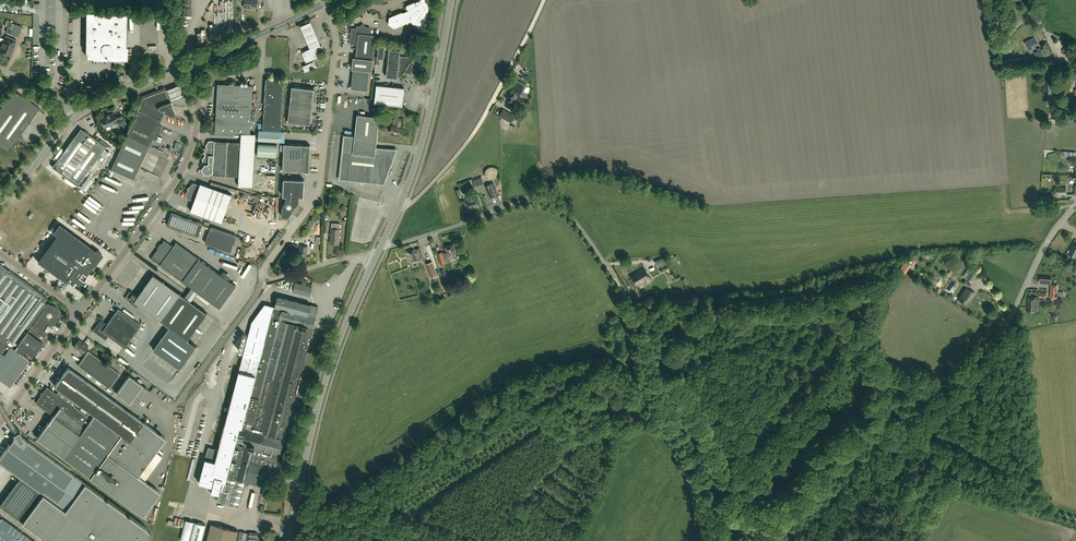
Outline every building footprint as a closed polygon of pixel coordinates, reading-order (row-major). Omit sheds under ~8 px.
[(251,0),(241,0),(241,2),(244,2),(245,8),(251,8),(251,0)] [(410,21),(416,25),(418,24),(418,27),(423,31),(426,30),(426,23),(424,22),(427,21),(429,0),(419,0),(406,5),(406,8),(408,10),(402,13),(401,12),(389,17),(388,24),(394,28),(410,21)] [(92,58),(126,58),(126,14),(87,14),(87,53),(89,53),(92,56),(92,58)] [(303,31),(310,49),(315,47),(320,45),(313,27),(310,21),(301,25),(303,31)] [(22,27),(10,22),(6,32),(18,37),(22,27)] [(371,71),(373,59),(375,35),(369,34),(370,28),(357,26),(356,29),(352,28),(350,44),(357,45),(355,57),(353,57),(351,69),(371,71)] [(16,40),(6,36),(5,38),(4,38),(0,50),(0,52),(10,56),(16,43),(15,42),(16,40)] [(1047,42),(1040,46),(1033,50),(1039,59),(1045,55),(1045,56),(1052,52),(1047,42)] [(302,52),(306,63),(320,57),(315,47),(310,49),(302,52)] [(400,50),(389,49),(386,77),(397,78),(397,77),(400,77),(403,73),(411,74),(413,57),(400,56),(400,50)] [(1015,67),(1029,65),(1028,58),(1014,60),(1015,67)] [(304,69),(305,72),(316,67),(315,64),(313,61),(303,66),(304,69)] [(351,88),(367,90),(369,74),(353,72),(351,88)] [(269,77),(266,80),(263,129),(281,130),(281,119),(280,119),(282,114),(281,113),(282,108),(281,108),(283,103),(281,102),(283,97),(282,97),(283,92),(282,91),(284,86),(282,86),(282,81),(280,77),(277,80),(274,77),(271,80),(269,77)] [(215,117),(251,119),(253,86),(253,79),(250,79),(250,86),(217,84),(215,117)] [(183,82),(166,88),(171,101),(187,95),(183,82)] [(376,85),(375,103),(402,106),(404,88),(376,85)] [(288,122),(310,124),(313,100),(314,100),(315,99),(315,97),(314,96),(313,96),(314,89),(292,86),(288,122)] [(514,103),(520,92),(523,94),(525,90),(520,86),(517,90),(512,87),(506,98),(514,103)] [(13,90),(4,103),(4,104),(0,109),(0,146),(8,152),(39,109),(26,100),(13,90)] [(143,98),(113,163),(111,169),(133,179),(152,139),(155,140),(161,127),(158,125),(164,112),(171,116),(172,116),(173,116),(174,115),(175,114),(175,113),(175,112),(170,99),(169,99),(165,90),(143,98)] [(502,111),(499,116),(510,123),(514,117),(502,111)] [(107,116),(101,118),(105,127),(117,122),(118,125),(125,122),(122,115),(115,117),(113,113),(109,115),(106,116),(107,116)] [(385,184),(388,174),(390,175),(391,170),(390,170),(397,149),(376,147),(379,117),(357,114),(355,137),(344,136),(339,179),(385,184)] [(251,119),(215,117),(215,121),(211,121),(210,134),(217,135),(217,132),(241,134),(241,142),(209,141),(206,145),(207,148),(204,152),(205,155),(202,159),(204,162),(203,163),(202,164),(203,166),(202,169),(204,174),(210,174),(211,173),(212,173),(212,175),(239,176),(238,185),(253,186),(254,163),(254,150),(255,134),(250,134),(251,130),(251,119)] [(401,123),(402,119),(394,117),(393,121),(396,122),(394,126),(392,125),(390,132),(400,134),(401,128),(400,128),(401,123)] [(80,128),(55,163),(52,167),(77,186),(91,168),(94,171),(101,161),(97,158),(106,147),(105,147),(107,144),(100,139),(99,142),(80,128)] [(282,131),(258,130),(258,141),(282,142),(282,131)] [(257,157),(276,157),(277,145),(258,144),(257,157)] [(310,150),(310,145),(284,144),(283,170),(304,171),(309,172),(310,150)] [(1063,151),(1063,156),(1070,156),(1070,164),(1075,164),(1075,152),(1063,151)] [(303,197),(304,180),(284,179),(283,193),(286,196),(286,201),(282,206),(282,216),(285,216),(286,216),(287,216),(288,216),(289,215),(290,214),(298,203),(298,202),(299,201),(299,197),(303,197)] [(493,182),(485,185),(490,199),(498,196),(493,182)] [(191,210),(212,218),(222,221),(231,195),(221,192),(201,184),(200,187),(199,186),(199,185),(193,183),(189,187),(190,189),(186,193),(187,198),(195,201),(191,210)] [(1066,187),(1054,187),(1054,190),(1052,190),(1052,198),(1053,198),(1052,199),(1057,200),(1057,197),(1060,197),(1060,195),(1066,195),(1066,187)] [(478,196),(464,201),(467,210),(481,205),(478,196)] [(139,217),(143,211),(135,206),(131,212),(139,217)] [(167,225),(168,225),(168,227),(174,230),(175,228),(198,236),(202,224),(171,212),(167,225)] [(72,279),(79,284),(101,254),(58,223),(52,232),(59,237),(40,263),(68,283),(72,279)] [(332,223),(330,243),(339,244),(340,229),(340,224),(332,223)] [(237,236),(211,227),(205,243),(231,252),(237,236)] [(199,258),(176,242),(173,246),(168,243),(168,242),(164,239),(161,243),(162,244),(157,250),(150,258),(154,261),(155,261),(182,281),(199,258)] [(307,255),(308,246),(300,245),(299,254),(307,255)] [(441,264),(445,262),(444,260),(448,259),(448,260),(457,257),(453,245),(444,248),(445,252),(442,253),(442,252),(437,253),(441,264)] [(406,252),(410,263),(424,258),(419,247),(406,252)] [(9,386),(29,359),(22,354),(25,349),(28,351),(27,352),(31,355),(46,335),(46,333),(46,332),(45,331),(44,330),(47,325),(49,325),(51,325),(52,325),(54,324),(56,323),(57,321),(58,320),(59,318),(59,316),(59,315),(59,313),(59,311),(58,309),(57,308),(56,306),(54,305),(52,305),(51,304),(50,304),(47,303),(48,303),(46,305),(44,303),(47,298),(44,296),(9,270),(0,264),(0,379),(9,386)] [(236,285),(209,266),(193,288),(220,308),(236,285)] [(644,268),(631,276),(637,286),(650,278),(644,268)] [(972,283),(978,273),(972,269),(966,278),(972,283)] [(153,275),(137,297),(129,291),(124,298),(137,307),(138,305),(169,327),(153,349),(180,368),(196,346),(187,340),(207,313),(153,275)] [(310,291),(312,287),(311,287),(311,285),(306,283),(305,285),(295,282),(292,291),(309,295),(310,291)] [(966,288),(959,299),(966,304),(970,297),(971,298),(974,293),(966,288)] [(318,307),(310,305),(278,296),(275,306),(265,304),(252,322),(215,461),(205,458),(199,483),(208,485),(220,488),(217,501),(220,501),(220,502),(238,507),(243,490),(245,481),(271,488),(293,404),(295,403),(296,399),(295,398),(302,369),(304,369),(305,364),(304,363),(313,328),(312,328),(318,307)] [(1028,297),(1027,311),(1037,312),(1037,297),(1028,297)] [(92,331),(105,340),(108,336),(124,347),(140,325),(118,309),(107,324),(100,320),(92,331)] [(235,320),(239,315),(233,311),(230,316),(235,320)] [(88,346),(79,339),(73,347),(82,354),(88,346)] [(109,388),(120,374),(88,351),(78,365),(109,388)] [(63,457),(121,499),(142,515),(159,492),(138,476),(165,438),(143,422),(68,367),(54,386),(103,421),(100,424),(99,425),(64,400),(65,400),(64,400),(47,387),(36,403),(53,415),(48,422),(37,438),(63,457)] [(148,390),(129,376),(116,393),(135,407),(148,390)] [(0,457),(0,463),(20,478),(0,505),(0,506),(48,540),(143,540),(150,531),(23,438),(18,431),(19,430),(19,429),(18,430),(13,433),(12,433),(13,434),(14,433),(15,436),(0,457)] [(263,490),(262,495),(264,495),(263,498),(271,500),(272,496),(274,495),(274,493),(274,491),(272,491),(270,492),(263,490)] [(183,527),(180,540),(183,540),(189,540),(192,529),(194,522),(185,519),(183,527)] [(6,521),(0,529),(0,540),(33,540),(6,521)] [(205,524),(194,522),(189,540),(201,540),(205,524)] [(238,531),(211,524),(207,540),(235,540),(238,531)] [(258,533),(249,532),(249,533),(240,531),(238,540),(256,540),(258,533)]
